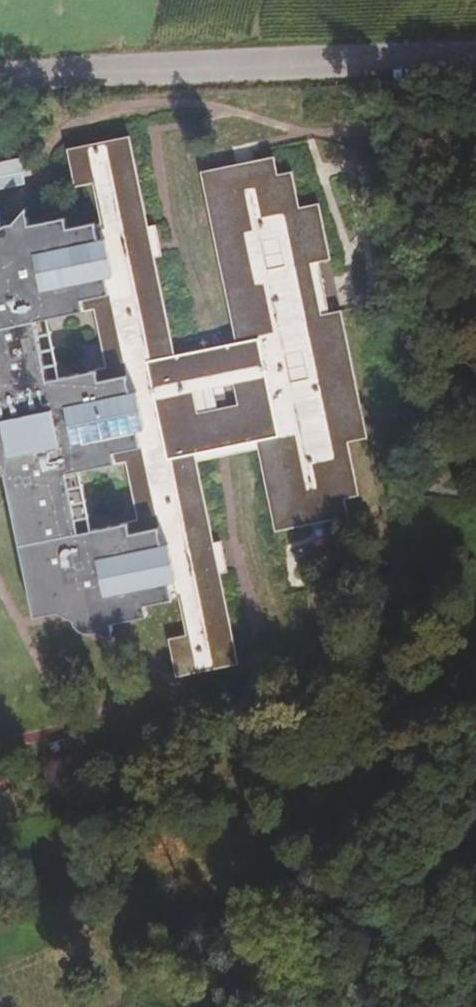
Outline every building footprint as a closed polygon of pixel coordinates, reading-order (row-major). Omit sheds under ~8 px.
[(127,130),(68,144),(76,185),(109,181),(146,354),(168,453),(185,631),(168,635),(176,672),(236,658),(196,447),(254,437),(278,528),(350,506),(367,437),(316,200),(274,155),(201,167),(233,334),(174,348),(127,130)] [(0,502),(7,506),(30,635),(57,635),(111,654),(110,640),(143,636),(141,626),(168,621),(167,607),(181,605),(176,561),(158,564),(156,552),(130,556),(128,543),(94,547),(85,496),(118,490),(116,477),(142,471),(141,458),(159,454),(151,414),(134,416),(131,402),(104,404),(103,396),(69,398),(60,342),(92,339),(90,326),(118,321),(116,307),(131,302),(123,263),(112,265),(109,250),(81,254),(80,244),(42,248),(40,240),(0,269),(0,502)]
